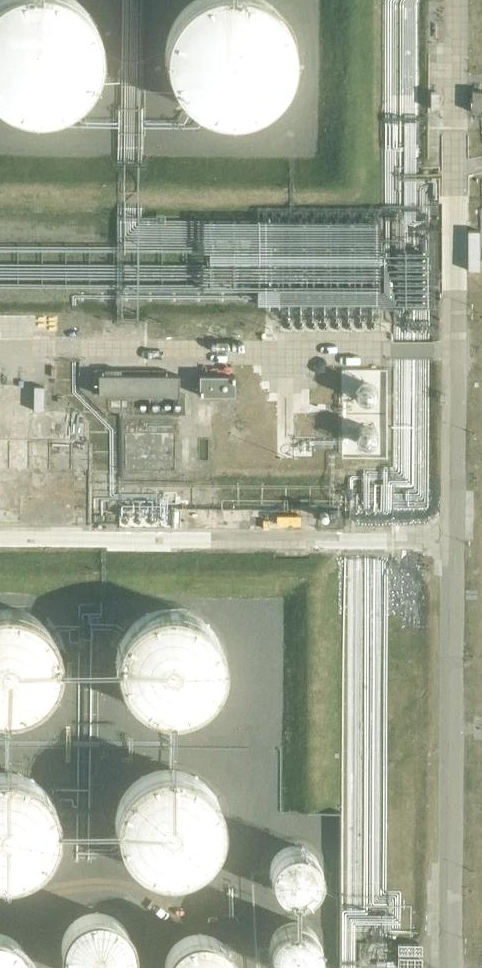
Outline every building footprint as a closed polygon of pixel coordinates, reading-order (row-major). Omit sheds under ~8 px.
[(2,105),(6,107),(9,109),(13,110),(18,112),(24,114),(28,114),(32,115),(34,115),(40,115),(44,115),(48,114),(52,113),(56,112),(60,111),(63,109),(69,106),(72,104),(76,102),(79,99),(82,97),(85,94),(87,91),(90,87),(92,84),(94,81),(96,77),(97,73),(98,69),(99,65),(100,61),(100,59),(101,55),(101,51),(101,47),(101,43),(100,37),(99,33),(97,30),(96,26),(95,24),(93,20),(90,15),(87,10),(84,7),(81,4),(78,2),(76,0),(0,0),(0,103),(2,105)] [(287,23),(286,22),(284,18),(283,16),(280,13),(278,10),(273,6),(270,3),(266,0),(193,0),(191,1),(188,4),(187,5),(182,9),(180,12),(176,17),(173,23),(171,26),(170,30),(169,32),(168,36),(167,38),(167,40),(166,44),(166,48),(165,52),(165,54),(166,60),(166,62),(167,66),(168,70),(169,73),(171,79),(173,83),(175,86),(177,90),(179,93),(183,97),(186,100),(189,103),(194,106),(199,109),(203,111),(207,113),(211,114),(214,115),(220,116),(226,117),(230,117),(234,117),(240,116),(244,115),(248,114),(252,113),(256,112),(261,109),(265,107),(266,106),(269,103),(273,101),(275,98),(278,95),(282,90),(284,87),(286,83),(287,82),(289,78),(290,74),(291,70),(293,64),(293,60),(294,56),(294,50),(294,48),(293,44),(293,40),(292,37),(291,33),(289,29),(288,25),(287,23)] [(472,90),(472,112),(481,112),(481,90),(472,90)] [(179,394),(179,374),(99,374),(98,394),(179,394)] [(235,395),(235,375),(199,374),(199,394),(235,395)] [(132,409),(132,399),(108,399),(108,408),(132,409)] [(53,632),(50,628),(47,625),(44,621),(39,618),(36,615),(33,614),(28,611),(25,610),(21,609),(16,608),(10,608),(6,608),(3,608),(0,608),(0,714),(3,714),(7,714),(11,714),(14,714),(20,713),(23,712),(27,711),(32,709),(35,707),(37,706),(40,704),(43,702),(47,698),(50,694),(53,689),(55,686),(57,683),(57,681),(59,678),(60,674),(60,672),(61,669),(61,667),(61,663),(61,662),(61,658),(61,654),(60,651),(60,647),(59,645),(58,642),(56,637),(53,632)] [(221,644),(220,640),(218,637),(215,632),(213,629),(210,625),(206,621),(201,618),(198,616),(193,613),(188,611),(184,610),(179,609),(175,609),(172,608),(166,609),(161,609),(157,610),(154,611),(150,613),(145,615),(140,618),(137,620),(135,623),(133,624),(131,627),(127,631),(125,634),(123,639),(122,641),(120,644),(119,647),(119,649),(118,653),(118,657),(117,660),(117,664),(118,666),(118,671),(119,673),(120,677),(121,680),(121,682),(123,685),(125,688),(128,693),(130,696),(132,699),(136,703),(139,705),(144,708),(149,710),(154,712),(159,714),(163,715),(166,715),(172,715),(177,715),(183,714),(188,712),(192,711),(195,710),(196,709),(200,707),(204,704),(208,700),(212,696),(214,693),(216,690),(217,688),(219,685),(220,683),(221,680),(222,676),(223,675),(223,671),(224,667),(224,662),(224,660),(224,656),(223,653),(223,651),(223,649),(222,646),(221,644)] [(178,770),(174,770),(171,770),(167,770),(163,770),(160,771),(156,772),(153,773),(149,774),(146,776),(143,778),(140,780),(137,782),(134,784),(132,787),(129,790),(127,793),(125,796),(123,799),(122,802),(120,806),(119,809),(118,813),(118,816),(117,820),(117,824),(117,825),(117,827),(118,831),(118,834),(119,838),(120,841),(122,845),(123,848),(125,851),(127,854),(129,857),(133,861),(136,864),(139,866),(142,868),(145,870),(148,872),(151,873),(155,874),(158,875),(162,876),(166,877),(171,877),(175,877),(178,876),(182,876),(186,875),(191,873),(194,871),(197,870),(202,867),(205,864),(208,862),(210,859),(212,856),(216,852),(218,847),(220,844),(221,840),(222,837),(223,833),(224,830),(224,826),(224,822),(224,819),(223,815),(223,811),(222,808),(220,804),(219,801),(218,799),(217,798),(215,795),(213,791),(211,789),(209,786),(206,783),(203,781),(200,779),(195,776),(192,775),(189,773),(185,772),(182,771),(178,770)] [(19,774),(16,774),(12,773),(9,773),(5,773),(1,773),(0,773),(0,879),(1,879),(7,880),(10,880),(14,879),(19,878),(23,877),(26,876),(30,875),(33,873),(37,870),(40,868),(43,866),(46,863),(48,860),(50,857),(52,854),(53,853),(55,849),(57,844),(58,841),(59,837),(60,834),(60,830),(60,828),(60,825),(60,821),(60,817),(59,814),(58,810),(57,807),(55,803),(53,799),(50,796),(48,793),(46,790),(43,787),(41,785),(38,783),(33,780),(30,778),(26,777),(25,776),(19,774)] [(281,849),(273,851),(265,856),(260,863),(258,872),(259,883),(263,891),(270,897),(279,900),(283,900),(292,899),(300,894),(307,885),(309,876),(308,867),(305,860),(298,854),(290,850),(281,849)] [(127,924),(125,922),(123,920),(120,918),(118,916),(115,914),(113,913),(110,912),(107,911),(104,910),(101,910),(97,909),(94,909),(91,910),(87,911),(84,912),(81,913),(78,914),(74,917),(71,920),(69,922),(67,925),(65,927),(63,930),(62,933),(61,936),(60,939),(60,942),(59,945),(59,948),(59,951),(60,954),(60,956),(61,959),(62,962),(63,963),(64,966),(66,967),(129,967),(130,965),(132,962),(132,961),(133,960),(134,957),(134,955),(135,952),(135,947),(135,946),(135,943),(134,940),(134,938),(133,935),(132,934),(131,931),(130,929),(129,927),(127,924)] [(279,928),(271,931),(263,937),(258,945),(257,954),(258,961),(260,967),(307,967),(310,960),(310,951),(308,943),(302,935),(294,930),(285,928),(279,928)] [(34,967),(34,964),(33,961),(33,958),(32,956),(31,953),(30,951),(28,948),(27,945),(25,943),(21,940),(19,938),(16,936),(14,935),(10,933),(7,932),(4,931),(1,930),(0,930),(0,967),(34,967)] [(164,962),(164,965),(164,966),(163,967),(239,967),(239,965),(238,962),(237,959),(236,956),(235,953),(233,949),(231,947),(228,943),(226,941),(223,940),(221,938),(218,936),(215,935),(212,934),(208,933),(203,933),(200,933),(195,933),(192,934),(189,934),(186,936),(184,937),(181,938),(177,941),(175,943),(173,945),(171,948),(168,952),(167,954),(165,959),(164,962)]
